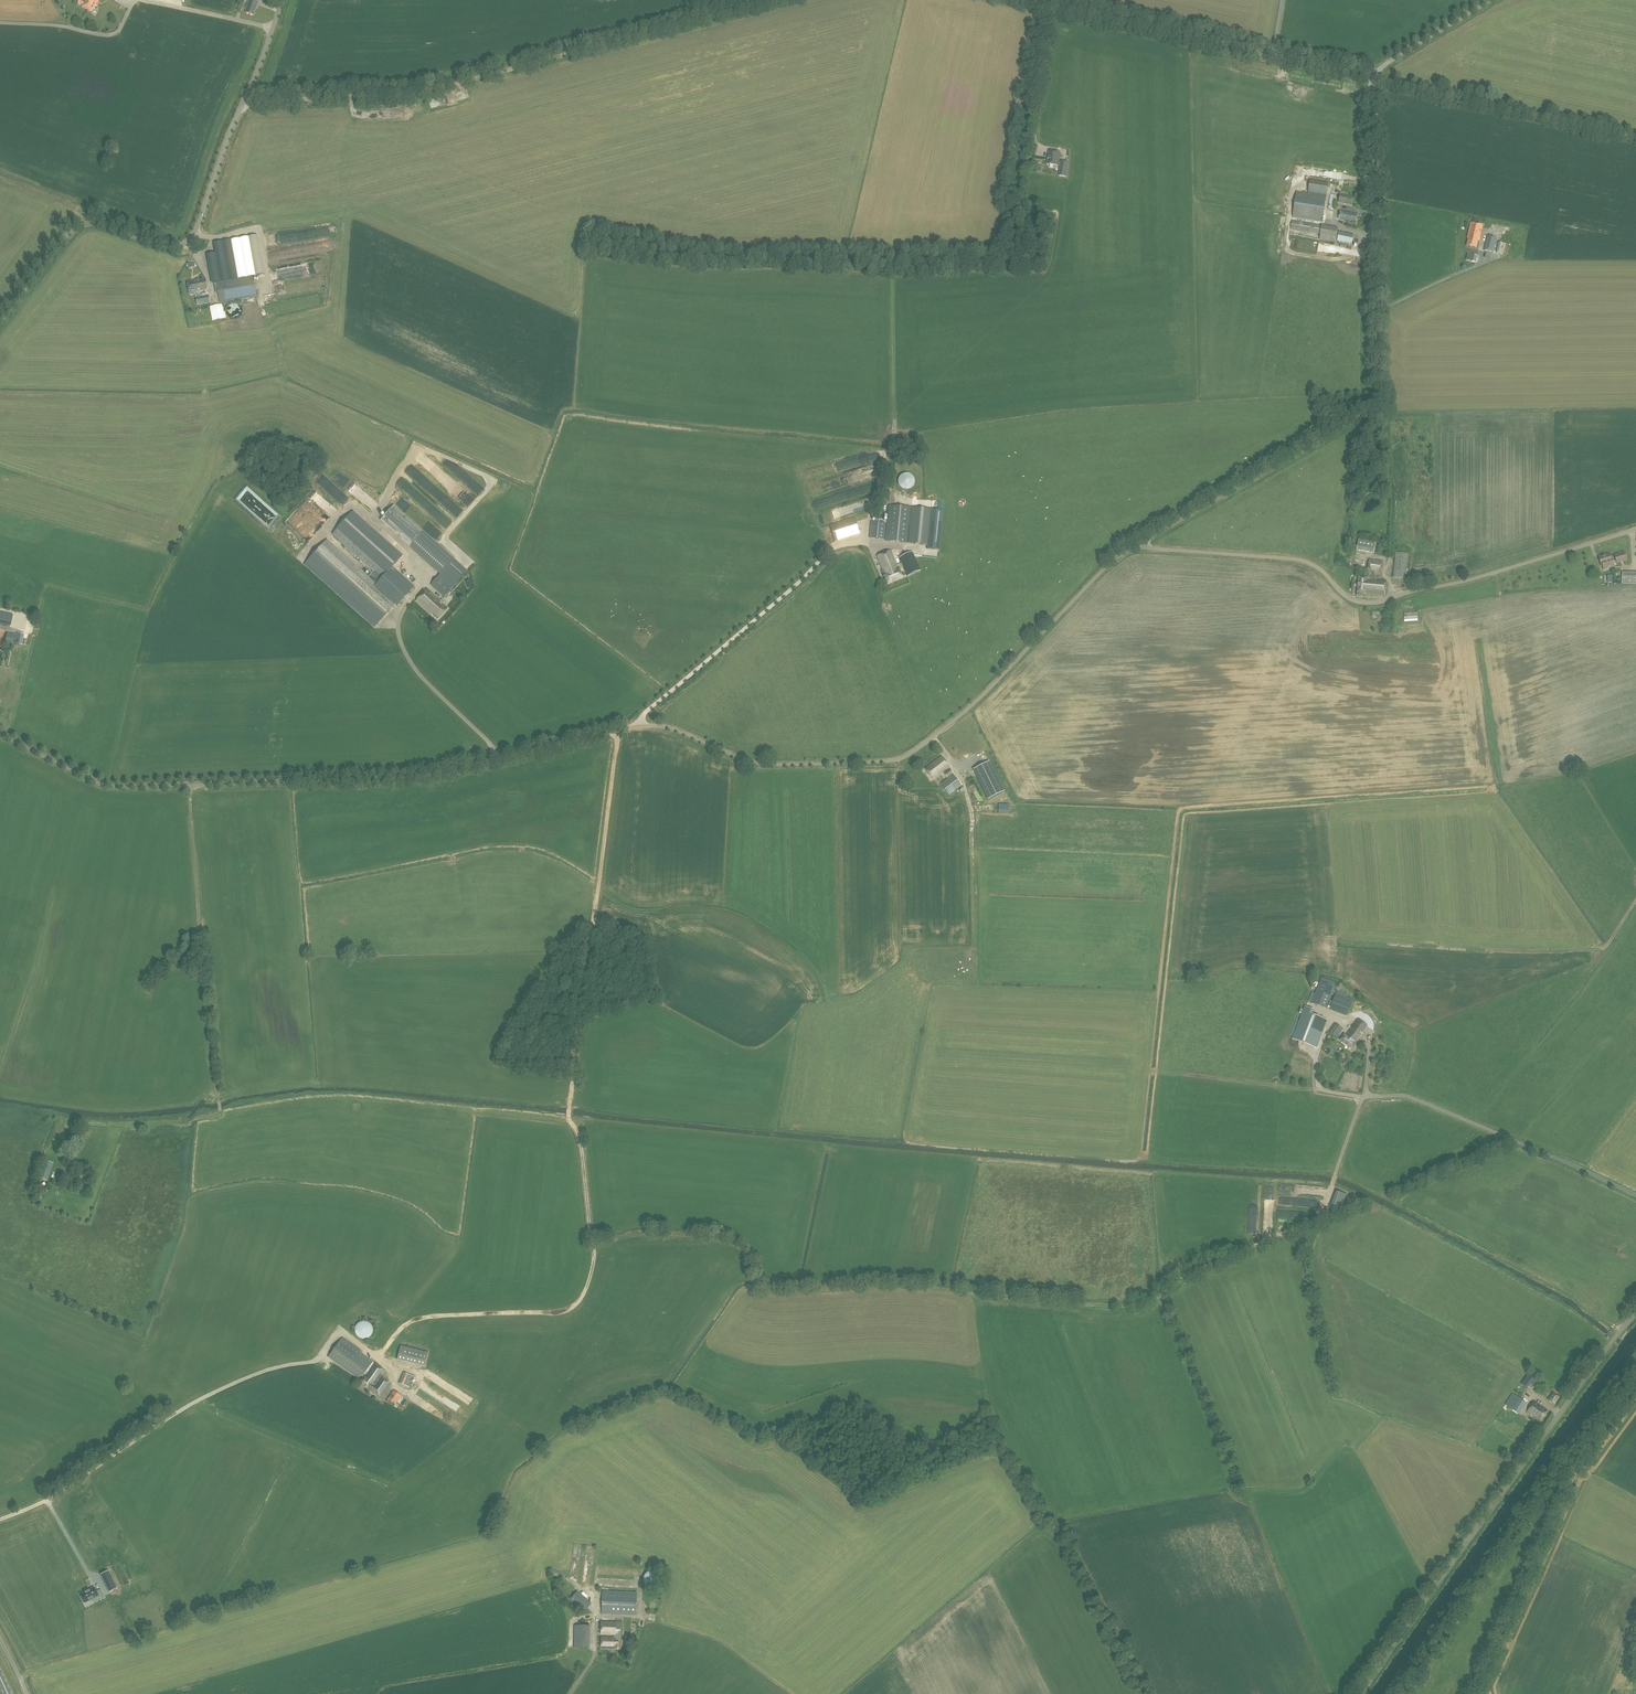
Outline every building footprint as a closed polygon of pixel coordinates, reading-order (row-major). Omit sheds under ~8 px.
[(78,3),(82,6),(81,6),(92,13),(100,0),(79,0),(78,3)] [(249,4),(246,13),(254,16),(258,3),(256,3),(256,0),(249,0),(248,4),(249,4)] [(1061,162),(1061,163),(1059,163),(1060,153),(1049,151),(1047,164),(1058,166),(1058,165),(1061,166),(1059,176),(1067,177),(1069,163),(1061,162)] [(1310,180),(1308,192),(1327,195),(1329,183),(1310,180)] [(1323,222),(1327,197),(1297,193),(1293,217),(1323,222)] [(1352,205),(1353,197),(1341,195),(1339,203),(1352,205)] [(1358,214),(1341,211),(1339,219),(1350,222),(1349,223),(1356,225),(1358,214)] [(1291,229),(1321,234),(1320,240),(1336,242),(1338,229),(1292,221),(1291,229)] [(1483,226),(1471,223),(1468,239),(1469,239),(1467,246),(1477,248),(1478,241),(1479,241),(1483,226)] [(231,240),(232,242),(214,246),(216,255),(207,257),(212,282),(217,281),(217,282),(214,283),(216,293),(219,292),(220,303),(257,296),(254,277),(264,275),(257,236),(231,240)] [(1496,238),(1488,236),(1485,250),(1493,252),(1496,238)] [(1504,245),(1503,245),(1503,243),(1499,242),(1496,253),(1501,254),(1502,248),(1504,249),(1504,245)] [(211,303),(209,295),(200,297),(199,292),(208,290),(206,279),(194,281),(188,282),(190,294),(196,293),(196,298),(197,305),(211,303)] [(230,318),(231,318),(232,319),(233,319),(235,319),(236,319),(237,319),(238,318),(239,317),(240,317),(241,316),(241,315),(242,314),(242,313),(243,312),(243,310),(243,309),(242,309),(242,308),(242,307),(241,306),(240,305),(239,304),(238,303),(237,303),(236,303),(235,303),(235,302),(234,302),(233,303),(232,303),(231,303),(230,303),(229,304),(229,305),(228,305),(227,306),(227,307),(227,308),(226,308),(226,309),(226,310),(226,311),(226,312),(226,313),(227,314),(227,315),(228,316),(229,317),(230,318)] [(269,303),(262,305),(267,316),(273,314),(269,303)] [(213,320),(224,318),(222,305),(211,307),(213,320)] [(875,456),(839,464),(840,472),(872,465),(872,467),(877,466),(875,456)] [(909,489),(910,489),(911,488),(912,488),(913,487),(913,486),(914,485),(914,484),(915,483),(915,482),(915,481),(915,480),(915,479),(914,479),(914,478),(914,477),(913,477),(913,476),(912,476),(912,475),(911,474),(910,474),(909,474),(908,473),(907,473),(906,473),(905,473),(904,474),(903,474),(902,474),(901,475),(901,476),(900,477),(899,477),(899,478),(899,479),(899,480),(898,480),(898,481),(898,482),(898,483),(899,483),(899,484),(899,485),(900,486),(900,487),(901,487),(901,488),(902,489),(903,489),(904,489),(906,490),(907,490),(908,490),(909,489)] [(345,476),(340,482),(349,490),(354,485),(345,476)] [(308,515),(306,516),(311,520),(314,517),(309,512),(313,507),(308,502),(302,509),(308,515)] [(886,541),(908,543),(912,508),(890,505),(886,541)] [(442,571),(453,559),(394,506),(383,518),(442,571)] [(457,508),(454,510),(459,516),(462,514),(457,508)] [(912,508),(908,543),(929,546),(933,510),(912,508)] [(270,528),(278,520),(274,517),(272,519),(264,511),(258,516),(262,520),(264,518),(261,516),(262,515),(270,522),(267,525),(270,528)] [(860,533),(855,517),(830,525),(835,541),(860,533)] [(319,528),(313,521),(307,526),(314,533),(319,528)] [(886,523),(871,521),(870,538),(884,540),(886,523)] [(333,534),(373,571),(368,577),(328,540),(305,565),(375,628),(397,603),(399,605),(415,587),(343,523),(333,534)] [(1374,553),(1376,543),(1359,539),(1357,550),(1374,553)] [(891,551),(877,557),(883,571),(882,571),(887,585),(903,578),(899,569),(904,568),(907,576),(920,571),(912,552),(899,557),(902,563),(897,565),(891,551)] [(1343,562),(1348,564),(1351,553),(1345,551),(1343,562)] [(1602,566),(1604,570),(1615,567),(1613,562),(1617,561),(1617,563),(1628,560),(1625,552),(1615,555),(1615,556),(1612,557),(1610,553),(1599,557),(1602,566)] [(1409,554),(1396,553),(1394,578),(1406,579),(1409,554)] [(1370,560),(1367,577),(1359,577),(1357,593),(1358,593),(1357,597),(1362,598),(1363,594),(1366,594),(1385,596),(1387,581),(1374,579),(1375,573),(1381,573),(1383,562),(1370,560)] [(1622,572),(1622,583),(1635,584),(1635,572),(1622,572)] [(17,575),(17,594),(24,594),(25,575),(17,575)] [(445,597),(453,588),(439,576),(431,585),(445,597)] [(438,620),(449,609),(428,589),(417,601),(438,620)] [(11,626),(13,614),(0,612),(0,624),(11,626)] [(1383,613),(1372,612),(1371,619),(1383,620),(1383,613)] [(7,634),(4,646),(14,648),(15,644),(22,645),(24,634),(17,633),(17,636),(7,634)] [(950,767),(942,756),(925,769),(933,780),(950,767)] [(987,759),(972,767),(988,797),(1003,789),(987,759)] [(944,773),(948,778),(954,773),(950,768),(944,773)] [(962,785),(954,774),(941,784),(949,795),(962,785)] [(1335,987),(1320,982),(1312,1002),(1327,1008),(1335,987)] [(1347,1016),(1353,1000),(1336,994),(1330,1010),(1347,1016)] [(1306,1007),(1293,1039),(1317,1048),(1328,1020),(1310,1013),(1312,1009),(1306,1007)] [(1340,1040),(1352,1049),(1357,1043),(1356,1043),(1368,1026),(1359,1020),(1348,1035),(1345,1033),(1340,1040)] [(1329,1032),(1338,1038),(1343,1030),(1334,1024),(1329,1032)] [(44,1160),(38,1177),(46,1180),(53,1163),(44,1160)] [(1340,1209),(1347,1193),(1339,1190),(1333,1206),(1340,1209)] [(373,1330),(373,1327),(372,1326),(371,1324),(368,1322),(367,1322),(366,1321),(363,1322),(361,1322),(359,1323),(358,1324),(356,1326),(355,1327),(355,1329),(355,1331),(355,1333),(356,1334),(357,1336),(358,1337),(361,1339),(362,1339),(364,1339),(366,1339),(368,1338),(370,1337),(371,1336),(371,1335),(373,1333),(373,1331),(373,1330)] [(381,1377),(385,1371),(360,1353),(361,1351),(343,1338),(328,1359),(358,1381),(360,1378),(362,1379),(359,1383),(379,1398),(390,1383),(381,1377)] [(397,1360),(401,1361),(425,1367),(429,1353),(401,1346),(397,1360)] [(414,1377),(404,1373),(399,1383),(410,1387),(414,1377)] [(1529,1373),(1525,1379),(1521,1384),(1527,1389),(1530,1385),(1536,1389),(1541,1382),(1529,1373)] [(394,1391),(386,1401),(394,1406),(401,1396),(394,1391)] [(1555,1405),(1560,1396),(1552,1391),(1547,1399),(1555,1405)] [(1519,1414),(1526,1403),(1512,1394),(1505,1404),(1519,1414)] [(474,1406),(477,1400),(467,1395),(464,1401),(474,1406)] [(1528,1411),(1533,1415),(1536,1417),(1541,1420),(1547,1411),(1535,1402),(1528,1411)] [(101,1574),(109,1592),(117,1588),(108,1570),(101,1574)] [(660,1576),(659,1575),(659,1574),(658,1573),(657,1572),(655,1571),(654,1571),(653,1571),(652,1571),(649,1571),(648,1572),(646,1573),(645,1574),(645,1575),(644,1577),(644,1578),(644,1580),(644,1581),(644,1583),(645,1584),(646,1585),(647,1586),(648,1587),(650,1588),(652,1588),(653,1588),(655,1587),(656,1587),(657,1586),(658,1585),(659,1584),(660,1583),(660,1581),(661,1580),(661,1579),(660,1577),(660,1576)] [(94,1586),(80,1593),(85,1603),(93,1599),(94,1603),(100,1599),(105,1598),(100,1589),(97,1591),(94,1586)] [(636,1615),(637,1592),(603,1591),(602,1614),(636,1615)] [(584,1612),(591,1604),(577,1592),(570,1599),(584,1612)] [(601,1634),(615,1635),(615,1637),(601,1637),(601,1648),(621,1648),(621,1622),(601,1622),(601,1634)] [(589,1626),(575,1625),(574,1647),(588,1648),(589,1626)]
